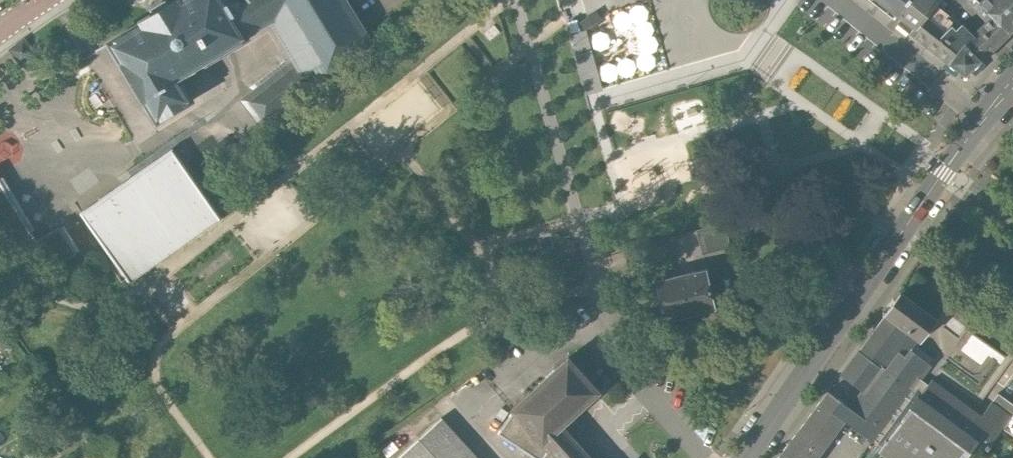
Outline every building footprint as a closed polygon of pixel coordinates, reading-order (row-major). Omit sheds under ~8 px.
[(103,40),(159,135),(180,122),(177,117),(199,104),(186,80),(251,40),(249,36),(274,23),(262,0),(236,0),(229,4),(227,0),(176,0),(140,21),(143,24),(122,36),(120,30),(103,40)] [(274,23),(293,60),(241,99),(263,128),(376,43),(350,0),(262,0),(274,23)] [(599,34),(587,0),(579,0),(565,5),(571,24),(576,22),(582,40),(599,34)] [(906,0),(865,0),(889,20),(906,0)] [(908,35),(925,14),(936,0),(906,0),(889,20),(908,35)] [(976,2),(974,0),(936,0),(925,14),(943,29),(947,26),(951,30),(958,23),(969,34),(988,15),(976,2)] [(976,2),(988,15),(1007,34),(1012,28),(1012,0),(977,0),(976,2)] [(1007,34),(988,15),(969,34),(958,23),(951,30),(947,26),(943,29),(925,14),(908,35),(960,78),(1007,34)] [(481,41),(501,51),(509,34),(489,25),(481,41)] [(578,42),(582,56),(602,50),(598,36),(578,42)] [(195,177),(174,145),(79,209),(107,251),(128,282),(223,219),(195,177)] [(13,267),(35,253),(48,274),(73,258),(57,232),(34,246),(0,190),(0,245),(13,267)] [(723,224),(694,232),(698,250),(728,242),(723,224)] [(665,322),(715,310),(705,268),(655,280),(665,322)] [(898,294),(884,314),(919,340),(920,341),(935,322),(898,294)] [(884,314),(858,350),(887,372),(900,354),(906,359),(911,352),(919,340),(884,314)] [(843,420),(874,442),(875,440),(884,446),(880,453),(887,457),(966,457),(977,443),(987,449),(1003,426),(1005,427),(1012,415),(1012,405),(998,395),(982,418),(930,381),(927,386),(923,384),(918,380),(929,365),(911,352),(906,359),(900,354),(887,372),(858,350),(839,375),(852,383),(859,383),(864,386),(849,407),(827,391),(778,457),(815,457),(843,420)] [(573,357),(514,411),(545,447),(568,427),(606,393),(574,359),(573,357)] [(545,447),(514,411),(499,433),(537,457),(555,457),(545,447)] [(1005,427),(1004,429),(1012,435),(1012,415),(1005,427)] [(399,457),(480,457),(443,417),(399,457)] [(568,427),(545,447),(555,457),(596,457),(568,427)]
